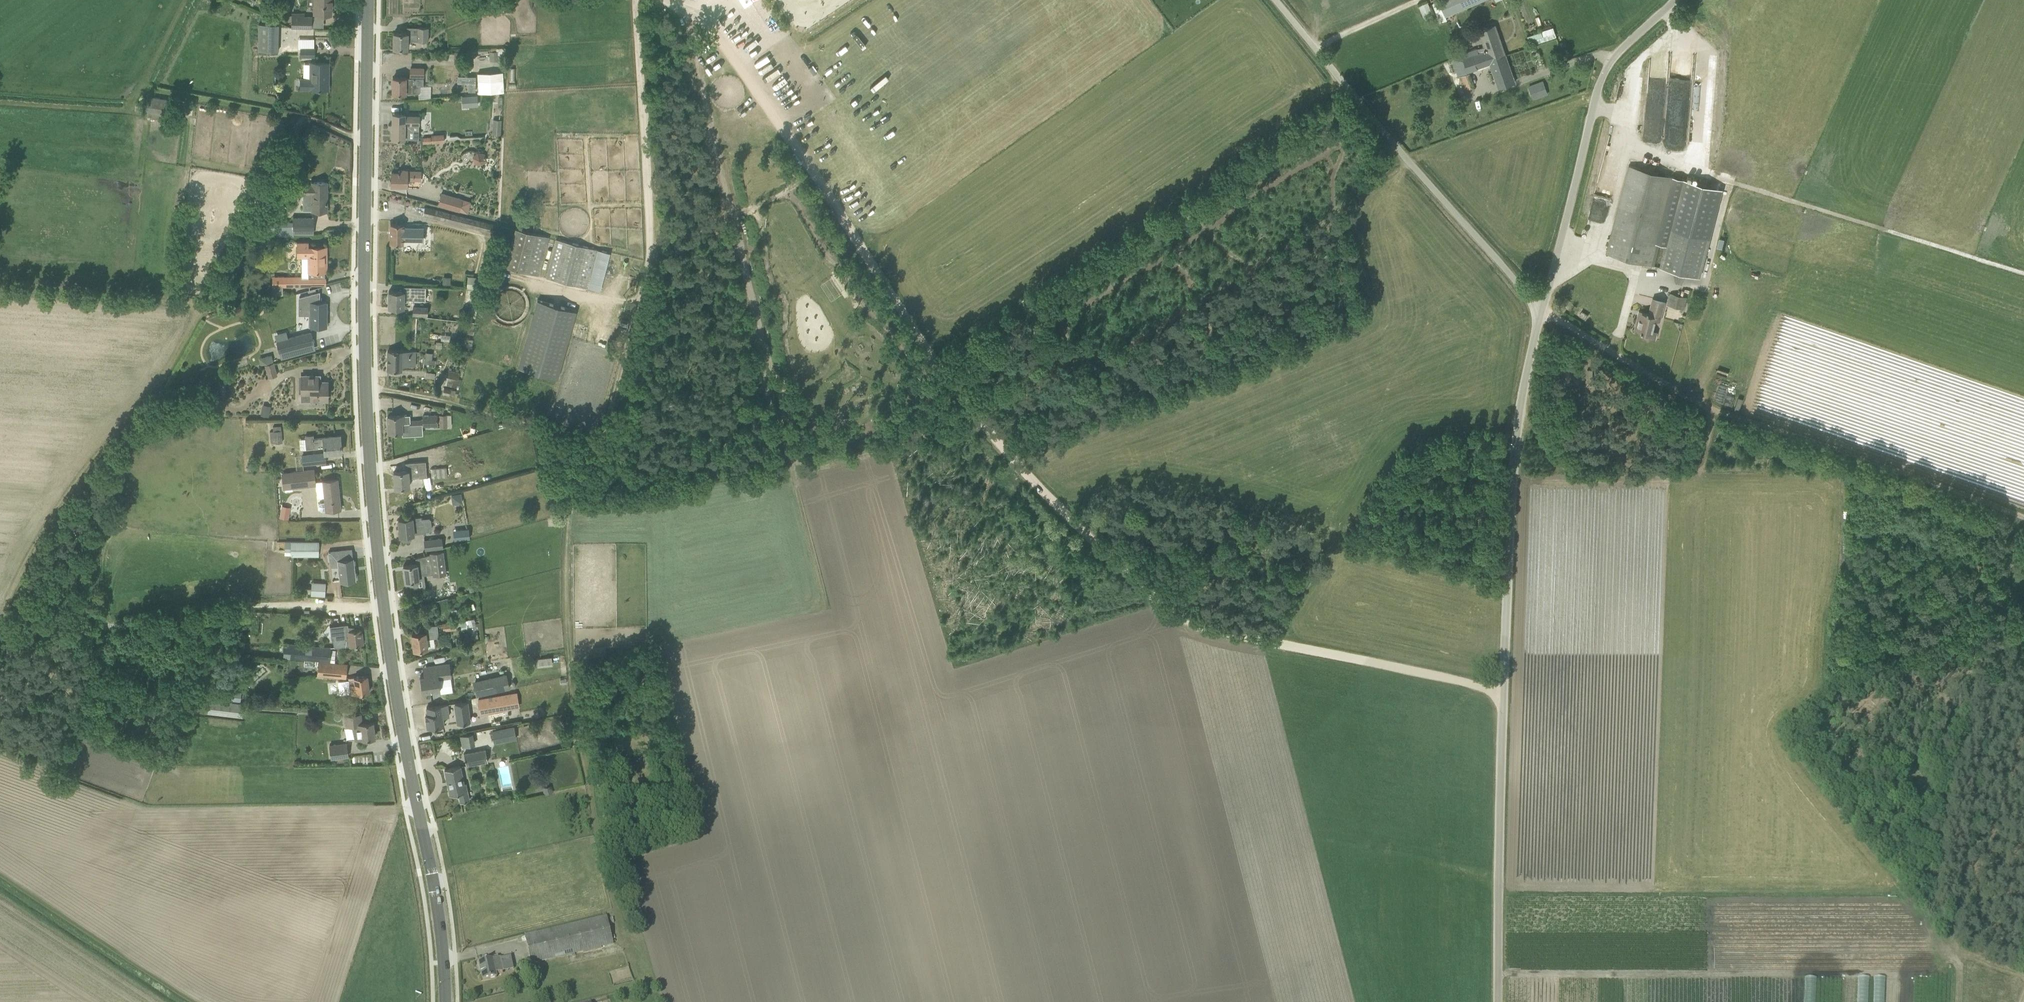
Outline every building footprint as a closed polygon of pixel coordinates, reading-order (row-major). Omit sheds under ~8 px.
[(331,14),(331,6),(334,6),(334,0),(314,0),(314,14),(331,14)] [(476,1),(477,11),(498,9),(498,0),(494,0),(476,1)] [(499,9),(508,8),(508,0),(506,0),(498,0),(499,9)] [(1438,1),(1443,12),(1440,14),(1442,19),(1444,18),(1485,0),(1439,0),(1438,1)] [(1443,12),(1438,1),(1431,4),(1436,15),(1440,23),(1445,21),(1444,18),(1442,19),(1440,14),(1443,12)] [(1421,14),(1430,12),(1428,2),(1419,4),(1421,14)] [(312,27),(312,15),(305,15),(305,12),(292,12),(292,26),(312,27)] [(279,24),(259,23),(258,50),(278,51),(279,24)] [(1485,46),(1477,49),(1478,53),(1487,50),(1488,53),(1494,51),(1496,57),(1504,54),(1495,25),(1474,33),(1477,43),(1483,41),(1485,46)] [(1552,26),(1527,35),(1530,45),(1555,36),(1552,26)] [(417,27),(417,33),(408,33),(394,32),(393,48),(407,48),(408,40),(418,40),(428,40),(429,27),(417,27)] [(1563,34),(1558,36),(1561,47),(1566,45),(1563,34)] [(315,56),(315,55),(315,47),(314,47),(314,37),(301,37),(301,48),(301,56),(315,56)] [(1460,54),(1462,59),(1455,61),(1459,75),(1465,93),(1474,90),(1468,71),(1466,72),(1490,63),(1492,71),(1494,71),(1497,82),(1512,77),(1504,54),(1496,57),(1494,51),(1488,53),(1487,50),(1478,53),(1477,49),(1460,54)] [(311,62),(311,63),(304,63),(304,78),(301,78),(301,88),(310,88),(328,89),(329,62),(311,62)] [(405,77),(393,77),(393,92),(412,93),(412,92),(419,92),(420,91),(420,85),(423,85),(423,68),(410,67),(410,76),(411,76),(411,78),(405,78),(405,77)] [(475,71),(476,92),(496,91),(496,84),(502,84),(502,70),(475,71)] [(1543,81),(1529,86),(1533,99),(1548,94),(1543,81)] [(151,111),(171,114),(174,99),(153,96),(151,111)] [(405,115),(405,114),(405,113),(392,113),(392,138),(404,138),(409,138),(409,130),(412,130),(412,123),(419,124),(419,116),(405,115)] [(431,134),(432,142),(444,141),(444,133),(431,134)] [(477,149),(471,159),(481,165),(487,156),(477,149)] [(1674,177),(1658,172),(1629,165),(1606,253),(1651,264),(1655,246),(1674,177)] [(399,172),(391,172),(391,185),(407,186),(407,179),(420,180),(421,172),(407,171),(407,170),(399,170),(399,172)] [(1603,226),(1615,175),(1600,172),(1588,222),(1603,226)] [(1700,278),(1710,238),(1723,189),(1674,177),(1655,246),(1664,249),(1659,267),(1700,278)] [(312,210),(327,210),(327,182),(312,182),(312,185),(304,185),(304,194),(304,208),(312,208),(312,210)] [(438,204),(459,210),(463,198),(442,192),(438,204)] [(313,229),(313,218),(293,217),(293,228),(313,229)] [(417,227),(403,227),(403,223),(390,223),(390,243),(403,243),(403,240),(416,240),(417,227)] [(516,228),(515,230),(514,237),(506,267),(539,275),(549,237),(516,228)] [(546,277),(589,288),(599,250),(556,238),(546,277)] [(308,271),(315,271),(327,271),(326,246),(309,246),(309,241),(297,242),(297,257),(308,257),(308,271)] [(282,286),(309,286),(309,275),(281,275),(282,286)] [(467,287),(485,289),(486,277),(468,276),(467,287)] [(403,291),(401,290),(389,290),(388,306),(400,306),(400,307),(404,307),(404,299),(425,299),(425,286),(403,286),(403,291)] [(510,289),(506,293),(512,298),(516,294),(510,289)] [(300,314),(312,314),(311,326),(314,326),(326,326),(326,302),(320,302),(320,291),(300,296),(300,314)] [(1667,304),(1684,308),(1687,296),(1670,292),(1667,304)] [(1660,321),(1665,301),(1653,298),(1649,313),(1642,312),(1641,317),(1638,316),(1634,330),(1641,331),(1640,336),(1655,339),(1657,332),(1653,331),(1655,320),(1660,321)] [(577,310),(571,308),(537,299),(518,367),(558,378),(577,310)] [(413,305),(412,313),(412,315),(427,315),(427,306),(413,305)] [(283,344),(278,346),(279,352),(314,343),(314,342),(312,343),(309,332),(311,331),(282,339),(283,344)] [(471,347),(473,339),(468,338),(468,337),(458,335),(456,345),(466,347),(466,346),(471,347)] [(415,351),(388,350),(387,369),(402,369),(402,365),(415,365),(415,351)] [(433,362),(434,351),(425,351),(424,362),(433,362)] [(273,360),(273,357),(268,355),(259,357),(261,364),(273,360)] [(274,363),(265,365),(269,377),(278,375),(274,363)] [(448,370),(444,384),(455,387),(459,373),(448,370)] [(309,399),(314,399),(326,399),(326,381),(317,381),(317,375),(300,375),(300,390),(310,390),(309,399)] [(444,387),(442,394),(449,395),(451,388),(444,387)] [(261,414),(269,415),(270,404),(262,403),(261,414)] [(405,420),(405,414),(387,415),(388,432),(411,431),(410,426),(423,425),(437,424),(437,414),(423,415),(423,419),(410,420),(405,420)] [(272,431),(273,441),(273,443),(283,442),(282,430),(272,431)] [(325,453),(342,451),(340,438),(336,438),(336,436),(314,438),(314,434),(305,435),(306,448),(324,446),(325,453)] [(303,464),(316,463),(315,453),(302,454),(303,464)] [(406,470),(393,471),(395,487),(409,486),(409,478),(427,476),(426,461),(406,462),(406,470)] [(432,477),(448,476),(447,467),(431,468),(432,477)] [(314,469),(282,472),(283,488),(316,484),(314,469)] [(323,481),(325,501),(321,501),(319,504),(319,508),(321,510),(326,509),(326,510),(340,508),(337,479),(323,481)] [(453,504),(463,502),(461,492),(451,494),(453,504)] [(291,507),(282,505),(279,517),(289,519),(291,507)] [(424,532),(423,523),(422,516),(412,517),(398,518),(400,535),(402,534),(402,539),(404,540),(410,540),(411,538),(411,533),(424,532)] [(95,532),(111,533),(113,520),(96,518),(95,532)] [(455,539),(469,538),(468,528),(454,530),(455,539)] [(425,540),(426,549),(442,547),(441,538),(425,540)] [(319,541),(291,541),(291,556),(318,556),(319,541)] [(353,558),(352,548),(328,551),(330,566),(338,565),(340,580),(356,579),(353,558)] [(445,573),(443,555),(443,551),(431,552),(431,553),(416,557),(416,563),(403,565),(405,581),(409,581),(410,587),(420,586),(418,572),(427,571),(426,561),(432,560),(433,575),(445,573)] [(311,595),(325,596),(325,583),(312,582),(311,595)] [(469,637),(477,636),(476,618),(458,619),(458,626),(468,625),(469,637)] [(456,628),(455,621),(442,622),(443,630),(456,628)] [(362,628),(349,630),(348,623),(329,626),(331,626),(334,647),(363,643),(362,628)] [(425,631),(412,633),(414,649),(427,647),(426,638),(439,636),(437,624),(424,625),(425,631)] [(461,631),(462,640),(462,641),(469,640),(467,630),(461,631)] [(330,661),(331,647),(284,643),(283,657),(330,661)] [(550,656),(533,657),(533,665),(551,664),(550,656)] [(335,676),(336,663),(318,661),(316,674),(335,676)] [(451,676),(449,663),(426,666),(427,674),(420,675),(422,691),(440,688),(439,678),(451,676)] [(351,694),(361,692),(369,691),(367,675),(354,676),(354,677),(349,677),(350,684),(339,686),(340,694),(351,693),(351,694)] [(474,683),(477,695),(509,688),(506,676),(474,683)] [(231,699),(240,699),(240,691),(231,691),(231,699)] [(517,691),(478,698),(481,713),(520,707),(517,691)] [(208,712),(227,714),(242,716),(244,703),(209,699),(208,712)] [(455,703),(458,723),(470,721),(467,701),(455,703)] [(443,725),(442,716),(449,716),(447,704),(427,707),(427,714),(426,714),(427,727),(443,725)] [(355,739),(357,738),(362,738),(375,736),(373,721),(362,722),(360,713),(344,715),(345,726),(353,725),(354,730),(355,739)] [(513,725),(492,730),(494,742),(516,737),(513,725)] [(459,735),(462,746),(474,743),(471,731),(459,735)] [(331,759),(348,756),(347,742),(329,744),(331,759)] [(488,760),(485,748),(464,753),(466,764),(488,760)] [(460,765),(448,768),(445,769),(450,794),(458,793),(461,802),(470,800),(466,783),(464,783),(460,765)] [(525,936),(527,946),(532,963),(613,944),(607,916),(525,936)] [(500,957),(478,962),(482,980),(496,977),(496,973),(503,971),(500,957)]
